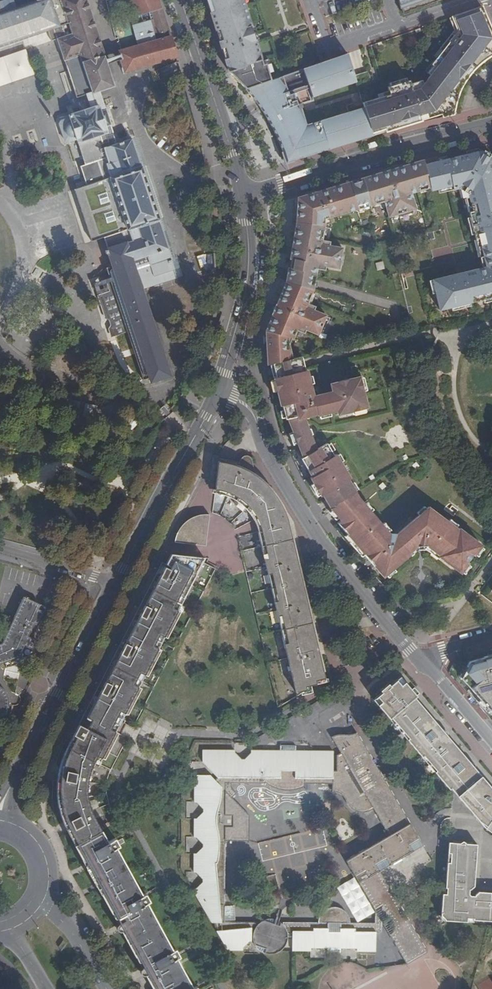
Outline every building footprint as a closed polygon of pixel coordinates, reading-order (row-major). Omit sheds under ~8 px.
[(111,327),(113,334),(125,329),(141,378),(147,375),(149,380),(167,373),(137,275),(134,267),(137,266),(139,274),(143,287),(176,277),(173,268),(174,268),(131,137),(115,142),(98,90),(113,85),(106,62),(104,57),(86,0),(40,0),(0,12),(0,11),(0,47),(47,32),(51,43),(57,41),(76,99),(86,96),(90,108),(69,116),(70,119),(60,123),(59,125),(65,141),(66,141),(76,138),(78,142),(99,135),(106,157),(79,165),(86,184),(73,188),(91,240),(103,236),(107,248),(106,248),(106,249),(104,250),(105,253),(106,253),(106,255),(108,254),(111,264),(104,266),(107,276),(119,314),(110,317),(114,326),(111,327)] [(176,57),(161,8),(159,0),(130,0),(135,16),(150,12),(153,11),(154,10),(157,16),(155,17),(154,15),(151,16),(152,19),(132,25),(138,45),(118,50),(119,53),(120,58),(124,71),(176,57)] [(246,90),(248,89),(273,80),(269,71),(267,65),(264,66),(262,62),(256,43),(251,26),(245,8),(243,9),(240,0),(211,0),(214,11),(211,12),(216,30),(221,29),(223,39),(220,40),(222,49),(226,47),(229,58),(226,59),(229,72),(231,72),(236,78),(241,83),(246,90)] [(403,13),(440,0),(399,0),(403,13)] [(400,127),(404,125),(421,120),(421,117),(433,113),(434,116),(442,113),(454,109),(455,107),(455,103),(452,93),(459,85),(457,84),(463,77),(465,74),(463,72),(466,68),(469,69),(471,67),(477,60),(478,61),(485,52),(491,49),(491,35),(488,25),(490,24),(482,6),(452,17),(457,31),(454,35),(450,40),(437,57),(431,63),(433,65),(428,72),(430,74),(427,78),(428,82),(422,83),(411,87),(410,83),(409,80),(406,81),(390,86),(387,87),(388,91),(389,94),(378,97),(367,101),(363,103),(364,108),(372,132),(377,130),(386,128),(399,124),(400,127)] [(452,32),(454,35),(457,31),(452,17),(449,18),(453,30),(452,32)] [(254,25),(251,26),(256,43),(260,42),(254,25)] [(433,54),(437,57),(450,40),(447,38),(433,54)] [(34,75),(25,49),(0,57),(0,86),(34,75)] [(485,52),(478,61),(477,60),(471,67),(473,70),(476,66),(480,63),(483,60),(488,57),(491,55),(491,49),(485,52)] [(113,60),(120,58),(119,53),(112,55),(104,57),(106,62),(113,60)] [(274,125),(288,161),(372,135),(372,132),(364,108),(306,125),(301,108),(302,107),(301,103),(297,105),(296,100),(294,94),(290,95),(289,92),(309,85),(310,88),(313,97),(356,82),(348,54),(323,62),(273,80),(248,89),(274,125)] [(269,59),(262,62),(264,66),(267,65),(269,71),(272,70),(269,59)] [(389,82),(390,86),(406,81),(405,77),(389,82)] [(467,79),(463,77),(457,84),(459,85),(452,93),(455,103),(457,99),(460,92),(462,87),(465,83),(467,79)] [(297,93),(310,88),(309,85),(289,92),(290,95),(294,94),(297,93)] [(425,165),(431,189),(432,192),(447,187),(448,192),(463,189),(466,188),(473,212),(469,213),(476,240),(480,239),(488,267),(484,268),(434,280),(442,310),(491,298),(491,164),(490,157),(480,151),(425,165)] [(413,194),(431,189),(425,165),(424,161),(306,195),(307,196),(301,197),(301,196),(298,197),(295,235),(284,286),(267,330),(269,365),(275,363),(294,359),(292,348),(291,349),(287,349),(287,345),(290,344),(292,338),(293,337),(296,337),(298,329),(306,333),(308,329),(320,334),(328,315),(317,311),(318,306),(310,304),(318,268),(326,270),(327,265),(340,268),(344,248),(331,245),(331,241),(323,240),(327,219),(386,202),(390,218),(417,209),(413,194)] [(463,189),(469,213),(473,212),(466,188),(463,189)] [(476,240),(484,268),(488,267),(480,239),(476,240)] [(109,335),(113,334),(111,327),(114,326),(110,317),(119,314),(107,276),(104,276),(108,289),(95,293),(109,335)] [(294,359),(275,363),(275,364),(277,370),(278,375),(278,377),(276,378),(277,380),(279,391),(283,406),(285,406),(286,410),(287,418),(288,419),(289,419),(295,432),(299,444),(305,457),(303,458),(314,476),(312,477),(316,482),(322,494),(323,495),(325,494),(332,507),(336,505),(335,504),(334,502),(356,490),(355,488),(352,482),(349,477),(351,476),(341,460),(338,453),(337,452),(335,453),(332,448),(329,442),(328,440),(317,447),(305,418),(319,414),(319,416),(321,415),(332,413),(339,411),(340,415),(354,412),(367,409),(369,408),(365,392),(362,379),(362,377),(333,384),(335,392),(316,396),(313,384),(311,377),(309,370),(308,370),(306,362),(304,356),(294,359)] [(167,400),(162,403),(168,411),(172,408),(167,400)] [(132,415),(126,425),(133,430),(140,419),(132,415)] [(144,429),(139,425),(135,434),(139,437),(144,429)] [(295,432),(291,434),(295,445),(299,444),(295,432)] [(224,463),(218,462),(215,490),(220,491),(224,492),(228,494),(234,497),(239,500),(244,504),(249,508),(252,512),(255,516),(258,521),(258,522),(260,526),(262,532),(258,533),(264,556),(271,585),(281,629),(296,692),(306,690),(306,686),(316,684),(316,681),(326,679),(317,643),(314,644),(313,640),(317,640),(316,636),(312,637),(306,610),(309,609),(308,601),(304,602),(303,598),(306,597),(306,594),(302,595),(296,568),(299,567),(298,560),(294,561),(293,557),(297,556),(296,553),(292,553),(286,526),(289,525),(288,517),(285,518),(284,516),(284,515),(285,515),(282,508),(278,501),(274,495),(269,489),(265,484),(260,480),(254,475),(248,472),(251,464),(251,462),(251,460),(250,459),(248,458),(247,457),(245,457),(243,457),(242,458),(239,464),(240,465),(239,468),(234,466),(229,464),(224,463)] [(322,494),(316,482),(313,484),(319,495),(322,494)] [(334,502),(335,504),(356,491),(356,490),(334,502)] [(336,505),(332,507),(338,515),(341,519),(337,521),(346,533),(364,553),(383,576),(386,573),(392,567),(410,553),(408,551),(417,543),(427,542),(440,551),(438,552),(459,569),(460,568),(466,560),(467,560),(466,559),(472,551),(473,552),(474,551),(480,543),(459,526),(458,527),(454,525),(448,520),(429,505),(426,507),(420,513),(397,531),(388,531),(387,529),(380,523),(369,509),(363,503),(358,497),(356,491),(335,504),(336,505)] [(366,501),(363,503),(369,509),(372,507),(366,501)] [(418,510),(420,513),(426,507),(424,504),(418,510)] [(335,518),(338,515),(332,507),(329,509),(335,518)] [(205,546),(208,516),(200,516),(199,519),(196,520),(195,519),(193,520),(191,521),(188,523),(184,525),(182,528),(180,530),(181,531),(179,535),(176,534),(175,543),(205,546)] [(384,520),(380,523),(387,529),(390,526),(384,520)] [(361,556),(364,553),(346,533),(343,535),(361,556)] [(436,555),(438,552),(440,551),(427,542),(417,543),(408,551),(410,553),(411,554),(419,547),(425,546),(436,555)] [(483,546),(480,543),(474,551),(476,553),(483,546)] [(69,836),(74,845),(101,831),(97,825),(93,819),(91,813),(89,808),(88,802),(87,789),(87,784),(88,778),(89,773),(91,768),(93,763),(96,765),(100,758),(105,761),(118,734),(113,731),(116,724),(122,714),(128,716),(142,689),(136,686),(142,675),(147,678),(160,651),(156,649),(162,638),(167,639),(180,613),(176,610),(203,559),(170,555),(159,578),(155,576),(152,582),(156,583),(140,616),(135,614),(133,620),(136,622),(120,654),(116,653),(113,658),(117,659),(100,692),(96,690),(94,696),(97,698),(91,711),(87,718),(83,717),(72,739),(63,757),(60,764),(58,772),(56,779),(56,785),(56,790),(56,796),(57,801),(59,807),(60,813),(61,817),(62,822),(64,827),(66,832),(69,836)] [(469,563),(466,560),(460,568),(463,570),(469,563)] [(394,570),(392,567),(386,573),(387,576),(394,570)] [(24,657),(27,658),(34,640),(31,638),(45,607),(22,597),(4,637),(0,635),(0,664),(4,663),(6,668),(17,663),(22,656),(24,657)] [(483,657),(484,657),(469,661),(467,667),(470,668),(466,678),(475,688),(473,690),(491,711),(491,654),(483,657)] [(463,679),(473,690),(475,688),(466,678),(470,668),(467,667),(463,679)] [(405,680),(403,677),(396,683),(395,681),(379,694),(380,694),(381,696),(376,700),(393,719),(394,718),(411,738),(409,740),(424,757),(425,755),(438,771),(436,772),(451,790),(453,788),(464,802),(473,811),(487,827),(491,831),(491,788),(470,761),(438,723),(412,693),(414,692),(405,680)] [(375,951),(375,931),(382,931),(383,922),(407,962),(426,951),(409,920),(382,873),(380,870),(422,845),(356,733),(353,735),(350,735),(348,736),(345,735),(341,735),(338,735),(335,736),(332,737),(341,753),(337,756),(337,771),(333,771),(333,752),(295,751),(295,746),(280,746),(280,751),(251,751),(250,753),(249,755),(247,757),(244,758),(241,758),(239,757),(236,756),(235,753),(233,751),(203,750),(203,763),(217,777),(214,781),(210,776),(195,776),(194,802),(197,802),(202,809),(202,812),(196,819),(194,820),(194,837),(196,838),(202,844),(202,847),(196,854),(194,854),(194,872),(195,872),(202,879),(202,882),(196,889),(193,889),(193,892),(227,950),(242,950),(242,948),(248,941),(252,941),(254,945),(256,948),(259,951),(262,953),(266,954),(270,954),(273,953),(277,952),(280,950),(283,947),(285,944),(287,941),(287,937),(292,937),(292,951),(311,951),(311,947),(327,948),(327,952),(341,953),(341,948),(356,948),(356,951),(375,951)] [(101,831),(74,845),(81,857),(80,858),(99,894),(101,893),(111,913),(113,912),(119,923),(118,924),(119,925),(122,932),(135,955),(137,954),(143,966),(141,966),(142,967),(146,975),(154,988),(188,988),(173,961),(180,957),(176,949),(168,953),(142,905),(149,901),(145,893),(138,897),(112,849),(118,846),(115,838),(107,841),(101,831)] [(448,842),(445,887),(441,886),(439,919),(472,922),(472,919),(491,921),(491,892),(477,891),(474,894),(474,897),(468,896),(466,895),(468,893),(468,889),(472,886),(476,845),(448,842)] [(354,919),(372,908),(352,874),(334,884),(354,919)]
